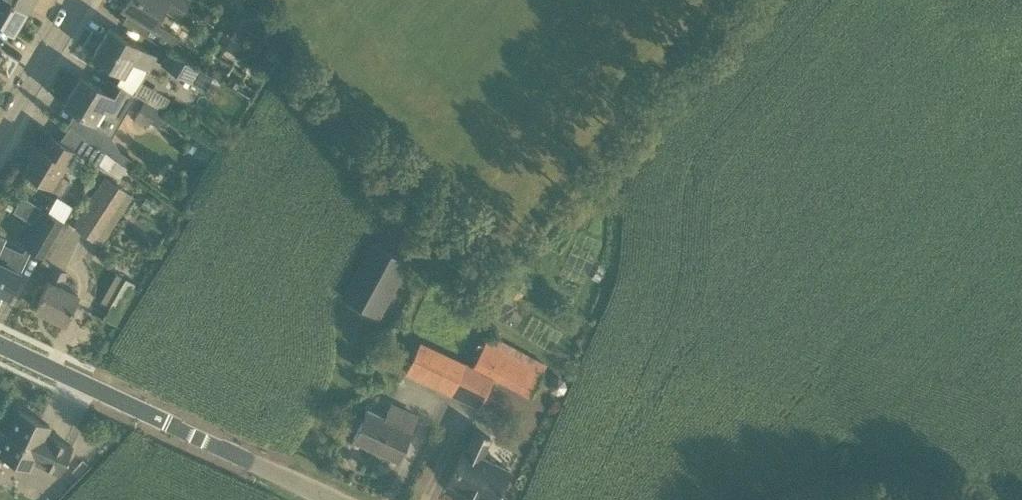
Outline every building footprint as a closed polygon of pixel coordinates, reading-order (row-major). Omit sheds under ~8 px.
[(11,0),(0,0),(0,25),(13,32),(26,10),(11,0)] [(26,10),(32,0),(11,0),(26,10)] [(128,11),(146,22),(140,32),(169,49),(177,34),(154,20),(161,7),(178,18),(187,0),(125,0),(121,6),(128,11)] [(156,56),(108,27),(92,55),(123,74),(132,59),(148,69),(156,56)] [(213,75),(199,67),(170,49),(162,63),(205,89),(213,75)] [(64,103),(92,120),(90,122),(108,132),(131,92),(109,79),(103,89),(80,75),(64,103)] [(135,118),(148,125),(159,106),(145,99),(135,118)] [(72,120),(63,136),(80,145),(89,129),(72,120)] [(62,174),(76,150),(50,135),(41,149),(38,147),(23,172),(60,194),(61,191),(62,192),(69,181),(68,180),(69,178),(62,174)] [(77,151),(98,164),(105,151),(86,137),(77,151)] [(63,269),(81,233),(94,241),(126,191),(103,176),(73,224),(65,219),(42,259),(55,267),(56,266),(63,269)] [(12,209),(33,222),(43,206),(23,193),(12,209)] [(48,208),(64,218),(73,204),(57,194),(48,208)] [(42,256),(63,220),(45,209),(24,245),(42,256)] [(370,239),(340,295),(380,316),(410,260),(370,239)] [(8,295),(25,257),(0,245),(0,291),(8,295)] [(35,307),(65,321),(77,293),(59,285),(66,270),(63,269),(56,266),(55,267),(49,281),(48,280),(35,307)] [(117,271),(101,300),(119,310),(135,281),(117,271)] [(420,341),(406,367),(479,407),(495,378),(528,397),(541,373),(484,342),(470,368),(420,341)] [(551,377),(547,383),(549,389),(555,393),(563,391),(566,385),(564,378),(558,375),(551,377)] [(353,438),(397,458),(416,416),(390,404),(384,417),(366,409),(353,438)] [(17,461),(29,467),(32,460),(59,472),(72,445),(45,433),(49,425),(45,422),(44,425),(39,422),(40,420),(19,410),(8,435),(0,431),(0,453),(17,461)] [(486,499),(494,499),(509,469),(481,456),(490,437),(475,430),(466,449),(464,448),(448,482),(466,491),(465,492),(474,496),(474,495),(486,499)]
